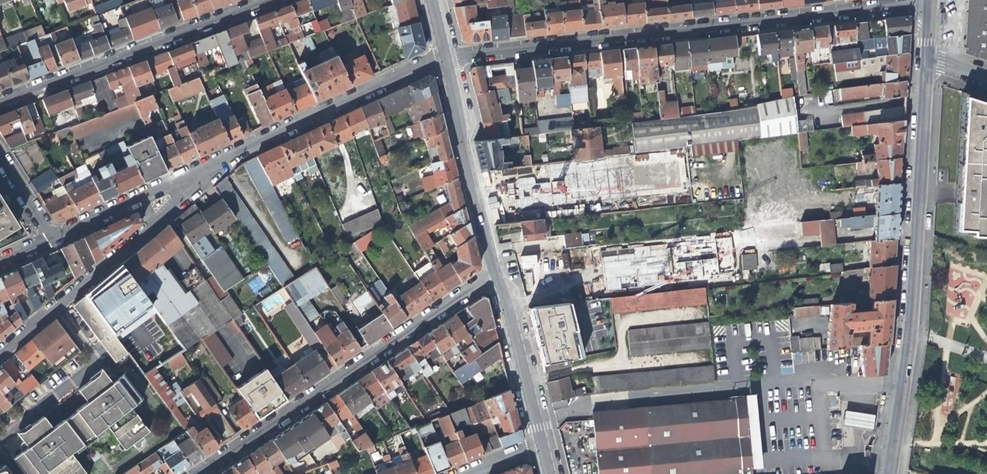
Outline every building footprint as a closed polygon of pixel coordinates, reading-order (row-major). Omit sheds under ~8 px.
[(56,3),(63,1),(67,10),(90,2),(90,0),(55,0),(56,3)] [(153,10),(160,29),(170,25),(176,23),(168,1),(167,0),(162,0),(160,1),(163,7),(153,10)] [(176,2),(175,0),(170,0),(168,1),(176,23),(183,20),(176,2)] [(176,2),(183,20),(186,19),(197,15),(191,0),(181,0),(176,2)] [(197,15),(204,12),(211,9),(208,0),(191,0),(197,15)] [(211,9),(216,7),(221,5),(219,0),(208,0),(211,9)] [(321,31),(309,0),(305,0),(300,2),(291,5),(299,25),(310,21),(315,33),(321,31)] [(320,4),(316,5),(314,0),(309,0),(321,31),(329,28),(320,4)] [(356,18),(350,1),(350,0),(332,0),(341,24),(356,18)] [(362,0),(353,0),(350,1),(356,18),(367,14),(364,4),(362,0)] [(394,3),(399,27),(418,22),(413,0),(403,0),(394,3)] [(505,6),(504,0),(485,0),(486,4),(486,9),(505,6)] [(514,12),(512,0),(504,0),(505,6),(506,13),(514,12)] [(562,12),(580,9),(580,6),(579,0),(575,0),(575,4),(561,6),(562,12)] [(603,0),(598,0),(599,9),(601,28),(614,26),(624,25),(621,0),(611,0),(611,3),(606,3),(606,5),(603,5),(603,0)] [(624,25),(636,24),(646,22),(644,3),(630,4),(630,0),(621,0),(624,25)] [(644,3),(646,22),(658,21),(669,20),(666,0),(655,0),(644,1),(644,3)] [(669,20),(679,19),(691,17),(689,0),(666,0),(669,20)] [(691,17),(702,16),(713,15),(712,0),(689,0),(691,17)] [(735,0),(725,0),(724,0),(718,1),(717,0),(712,0),(713,15),(726,13),(736,12),(735,0)] [(736,12),(748,11),(758,10),(757,0),(735,0),(736,12)] [(758,10),(770,8),(781,7),(780,0),(757,0),(758,10)] [(965,8),(986,10),(986,0),(966,0),(965,8)] [(96,17),(111,11),(107,3),(93,8),(96,17)] [(393,30),(397,28),(399,27),(394,3),(393,4),(387,6),(393,30)] [(486,10),(486,9),(486,4),(453,7),(457,24),(475,22),(474,12),(486,10)] [(295,41),(303,38),(304,38),(299,25),(291,5),(284,8),(275,12),(279,21),(280,24),(285,22),(286,24),(288,23),(295,41)] [(151,7),(123,18),(127,27),(131,39),(147,33),(160,29),(153,10),(151,7)] [(965,8),(963,48),(971,48),(971,50),(984,51),(984,55),(986,55),(986,10),(965,8)] [(580,9),(562,12),(564,32),(575,31),(583,30),(580,11),(580,9)] [(599,9),(593,9),(580,11),(583,30),(593,29),(601,28),(599,9)] [(267,26),(279,21),(275,12),(266,15),(254,20),(261,38),(267,52),(276,48),(268,28),(267,26)] [(514,12),(506,13),(506,17),(509,38),(522,37),(525,36),(523,16),(523,14),(514,15),(514,12)] [(544,14),(545,21),(546,34),(557,33),(564,32),(562,12),(544,14)] [(529,15),(523,16),(525,36),(540,35),(546,34),(545,21),(529,23),(529,15)] [(488,19),(488,20),(490,40),(502,39),(509,38),(506,17),(488,19)] [(882,20),(884,37),(885,37),(909,34),(910,24),(910,21),(907,17),(882,20)] [(119,27),(120,30),(127,27),(123,18),(117,21),(119,27)] [(488,20),(475,22),(457,24),(461,40),(465,43),(490,40),(488,20)] [(424,47),(418,22),(399,27),(397,28),(405,60),(422,52),(424,47)] [(866,40),(864,22),(853,24),(854,34),(855,39),(855,41),(860,40),(866,40)] [(228,40),(242,35),(249,32),(245,23),(235,27),(225,31),(228,40)] [(844,25),(833,26),(834,36),(848,35),(854,34),(853,24),(844,25)] [(41,25),(23,32),(27,41),(33,39),(44,35),(41,25)] [(826,37),(834,36),(833,26),(825,27),(826,37)] [(127,27),(120,30),(108,35),(107,31),(105,27),(100,29),(101,30),(108,48),(120,44),(131,39),(127,27)] [(119,27),(107,31),(108,35),(120,30),(119,27)] [(810,48),(816,47),(827,46),(826,37),(825,27),(817,28),(807,29),(810,48)] [(799,52),(810,51),(810,48),(807,29),(799,30),(791,31),(793,45),(793,53),(799,52)] [(97,52),(108,48),(101,30),(94,32),(97,39),(79,46),(83,58),(97,52)] [(55,31),(49,33),(52,40),(58,57),(62,66),(71,62),(78,59),(70,38),(59,43),(55,31)] [(225,67),(237,63),(233,54),(228,40),(225,31),(213,35),(219,50),(225,67)] [(781,46),(793,45),(791,31),(783,32),(773,33),(775,47),(781,46)] [(23,32),(2,40),(5,50),(26,42),(27,41),(23,32)] [(36,46),(46,42),(52,40),(49,33),(44,35),(33,39),(36,46)] [(757,55),(765,54),(770,53),(775,52),(775,47),(773,33),(767,33),(755,35),(757,55)] [(909,43),(909,34),(885,37),(887,56),(908,54),(909,43)] [(204,55),(219,50),(213,35),(207,37),(199,40),(204,55)] [(242,35),(228,40),(233,54),(247,49),(245,45),(242,35)] [(310,35),(304,38),(303,38),(310,56),(317,54),(310,35)] [(745,44),(743,35),(733,37),(734,46),(745,44)] [(849,40),(848,35),(834,36),(826,37),(827,46),(828,53),(856,50),(855,41),(855,39),(849,40)] [(706,63),(730,60),(730,54),(735,54),(734,46),(733,37),(720,38),(713,39),(703,40),(706,63)] [(873,47),(874,58),(885,57),(887,56),(885,37),(884,37),(876,38),(876,41),(877,47),(873,47)] [(245,45),(247,49),(250,58),(267,52),(261,38),(245,45)] [(281,46),(287,44),(285,38),(279,40),(281,46)] [(24,65),(41,59),(36,46),(33,39),(27,41),(26,42),(31,55),(22,59),(24,65)] [(53,59),(58,57),(52,40),(46,42),(53,59)] [(204,55),(199,40),(189,44),(196,64),(198,67),(207,63),(204,55)] [(694,42),(685,43),(688,66),(706,63),(703,40),(694,42)] [(53,59),(46,42),(36,46),(41,59),(46,72),(51,70),(56,68),(53,59)] [(671,71),(688,68),(688,66),(685,43),(676,44),(668,45),(670,65),(671,71)] [(175,71),(196,64),(189,44),(178,48),(168,51),(175,71)] [(655,67),(670,65),(668,45),(659,46),(650,47),(653,67),(655,67)] [(793,45),(781,46),(782,57),(794,55),(793,53),(793,45)] [(297,64),(306,84),(315,102),(334,93),(350,86),(341,65),(332,46),(328,48),(331,57),(305,68),(302,62),(297,64)] [(817,54),(828,53),(827,46),(816,47),(817,54)] [(642,48),(633,49),(636,70),(637,80),(646,79),(647,85),(655,84),(654,78),(653,70),(653,67),(650,47),(642,48)] [(984,55),(984,51),(971,50),(971,48),(963,48),(962,52),(986,60),(986,55),(984,55)] [(250,58),(247,49),(233,54),(237,63),(250,58)] [(627,50),(620,51),(623,72),(636,70),(633,49),(627,50)] [(856,50),(828,53),(829,63),(849,61),(857,60),(856,50)] [(167,70),(173,87),(180,85),(178,77),(175,71),(168,51),(157,56),(144,61),(150,76),(167,70)] [(602,80),(612,79),(620,78),(616,51),(605,52),(598,53),(601,72),(601,76),(602,80)] [(372,76),(363,56),(356,59),(353,53),(345,56),(347,62),(341,65),(350,86),(364,80),(372,76)] [(598,53),(582,55),(584,74),(601,72),(598,53)] [(877,73),(878,76),(881,76),(880,84),(906,81),(907,67),(908,54),(887,56),(885,57),(884,72),(877,73)] [(568,86),(585,83),(584,74),(582,55),(574,56),(565,57),(567,79),(568,86)] [(21,56),(4,62),(12,84),(21,81),(29,78),(24,65),(22,59),(21,56)] [(557,81),(567,79),(565,57),(556,58),(546,59),(549,82),(557,81)] [(876,73),(877,73),(884,72),(885,57),(874,58),(876,73)] [(41,59),(24,65),(29,78),(37,75),(46,72),(41,59)] [(533,84),(549,82),(546,59),(539,60),(530,61),(531,69),(533,84)] [(731,66),(730,60),(706,63),(706,69),(731,66)] [(136,87),(146,83),(152,81),(150,76),(144,61),(137,64),(129,67),(136,87)] [(850,69),(849,61),(829,63),(830,72),(850,69)] [(0,64),(0,89),(5,87),(12,84),(4,62),(0,64)] [(504,64),(506,78),(508,91),(517,90),(514,71),(513,63),(504,64)] [(689,72),(706,69),(706,63),(688,66),(688,68),(689,72)] [(490,66),(479,67),(483,81),(491,80),(493,80),(490,66)] [(126,95),(129,104),(134,102),(141,100),(139,94),(136,87),(129,67),(119,71),(105,76),(109,86),(121,82),(126,95)] [(483,81),(479,67),(472,68),(471,69),(469,72),(471,81),(475,95),(486,94),(483,81)] [(523,69),(514,71),(517,90),(518,97),(518,102),(535,100),(534,98),(533,84),(531,69),(523,69)] [(624,82),(637,80),(636,70),(623,72),(624,82)] [(194,71),(178,77),(180,85),(197,79),(194,71)] [(589,77),(601,76),(601,72),(584,74),(585,83),(586,89),(590,88),(589,77)] [(92,94),(95,102),(96,103),(106,99),(110,111),(117,108),(114,100),(109,86),(105,76),(85,83),(67,90),(73,107),(74,110),(78,108),(77,106),(80,105),(78,100),(92,94)] [(428,76),(376,100),(383,116),(410,103),(414,101),(436,91),(432,78),(431,77),(428,76)] [(878,76),(871,78),(872,85),(880,84),(881,76),(878,76)] [(506,78),(493,80),(491,80),(494,93),(508,91),(506,78)] [(622,95),(620,78),(612,79),(615,96),(622,95)] [(872,85),(871,78),(862,79),(863,86),(872,85)] [(202,90),(197,79),(180,85),(173,87),(166,90),(172,101),(202,90)] [(843,81),(843,89),(863,86),(862,79),(843,81)] [(494,93),(491,80),(483,81),(486,94),(494,93)] [(146,83),(149,91),(151,96),(157,93),(152,81),(146,83)] [(558,88),(557,81),(549,82),(550,89),(555,88),(558,88)] [(879,100),(905,97),(906,88),(906,81),(880,84),(880,95),(879,100)] [(534,98),(543,97),(550,96),(550,89),(549,82),(533,84),(534,98)] [(272,83),(258,90),(273,122),(285,117),(295,112),(286,93),(285,90),(277,93),(272,83)] [(268,124),(273,122),(258,90),(255,84),(244,90),(262,127),(268,124)] [(306,84),(286,93),(295,112),(304,108),(315,102),(306,84)] [(840,100),(880,95),(880,84),(872,85),(863,86),(843,89),(838,89),(839,92),(840,100)] [(55,95),(41,101),(47,117),(73,107),(67,90),(55,95)] [(149,91),(139,94),(141,100),(150,96),(151,96),(149,91)] [(436,91),(414,101),(423,120),(441,112),(438,99),(436,91)] [(509,98),(508,91),(494,93),(486,94),(475,95),(477,102),(479,109),(502,106),(509,105),(509,98)] [(960,91),(955,183),(954,203),(953,221),(953,233),(973,234),(973,235),(986,236),(986,100),(960,91)] [(78,108),(95,102),(92,94),(78,100),(80,105),(77,106),(78,108)] [(126,95),(114,100),(117,108),(129,104),(126,95)] [(156,108),(150,96),(141,100),(134,102),(140,115),(145,127),(151,124),(145,112),(156,108)] [(736,97),(737,107),(745,106),(743,96),(736,97)] [(543,97),(534,98),(535,100),(536,111),(544,110),(543,97)] [(760,137),(760,138),(797,134),(796,121),(793,97),(757,104),(745,106),(737,107),(738,109),(713,113),(702,114),(695,115),(679,117),(660,119),(644,121),(643,122),(631,123),(634,146),(635,153),(700,145),(700,144),(760,137)] [(374,128),(387,122),(386,121),(383,116),(376,100),(369,104),(359,108),(367,126),(369,130),(374,128)] [(211,108),(215,116),(229,110),(225,101),(211,108)] [(410,103),(419,122),(423,120),(414,101),(410,103)] [(73,125),(68,127),(71,134),(74,139),(140,115),(134,102),(129,104),(117,108),(110,111),(99,115),(86,120),(79,123),(73,125)] [(29,117),(37,114),(33,103),(25,106),(29,117)] [(175,107),(178,114),(185,129),(191,126),(188,118),(187,118),(181,105),(175,107)] [(843,128),(852,127),(858,126),(866,126),(877,124),(904,121),(904,112),(905,105),(865,111),(865,115),(842,117),(843,128)] [(29,117),(25,106),(23,107),(14,111),(18,121),(22,132),(23,133),(32,130),(42,126),(37,114),(29,117)] [(505,117),(502,106),(479,109),(482,123),(493,122),(496,122),(506,122),(505,117)] [(658,108),(660,119),(679,117),(677,109),(677,106),(664,108),(658,108)] [(694,107),(677,109),(679,117),(695,115),(695,110),(694,107)] [(349,134),(367,126),(359,108),(350,113),(341,117),(349,134)] [(229,110),(215,116),(217,120),(228,143),(235,140),(242,136),(235,122),(229,110)] [(18,121),(14,111),(4,114),(0,116),(0,134),(10,130),(9,125),(18,121)] [(419,122),(423,139),(432,135),(445,129),(441,112),(423,120),(419,122)] [(177,130),(169,134),(183,164),(193,159),(199,157),(187,133),(185,129),(178,114),(172,117),(175,123),(174,124),(177,130)] [(630,116),(631,123),(643,122),(642,115),(630,116)] [(335,120),(325,124),(335,145),(351,137),(349,134),(341,117),(335,120)] [(243,118),(235,122),(242,136),(250,133),(243,118)] [(574,125),(573,119),(573,118),(538,122),(539,129),(540,134),(572,130),(574,130),(574,125)] [(391,119),(386,121),(387,122),(389,127),(394,124),(391,119)] [(812,119),(796,121),(797,134),(806,133),(814,132),(812,119)] [(166,146),(157,151),(160,159),(167,172),(176,167),(183,164),(169,134),(162,120),(156,123),(166,146)] [(217,120),(187,133),(199,157),(214,150),(228,143),(217,120)] [(521,121),(513,121),(506,122),(507,128),(507,133),(508,138),(518,137),(523,136),(522,131),(521,121)] [(878,135),(879,146),(902,143),(903,133),(904,121),(877,124),(878,135)] [(414,143),(423,139),(419,122),(409,126),(414,143)] [(315,129),(301,135),(310,156),(335,145),(325,124),(315,129)] [(866,126),(867,136),(878,135),(877,124),(866,126)] [(858,126),(859,137),(867,136),(866,126),(858,126)] [(58,139),(71,134),(68,127),(55,132),(58,139)] [(574,149),(576,160),(597,158),(602,157),(602,152),(600,139),(599,127),(591,128),(583,129),(579,129),(574,130),(572,130),(573,140),(580,139),(581,149),(574,149)] [(373,141),(379,139),(377,133),(376,133),(374,128),(369,130),(373,141)] [(432,135),(434,144),(439,163),(452,158),(445,129),(432,135)] [(10,149),(27,142),(23,133),(22,132),(4,139),(10,149)] [(52,141),(58,139),(55,132),(49,134),(52,141)] [(808,150),(806,133),(797,134),(799,151),(808,150)] [(125,146),(128,153),(136,170),(142,183),(146,181),(153,178),(160,174),(167,172),(160,159),(157,151),(149,135),(125,146)] [(289,166),(310,156),(301,135),(290,140),(279,145),(288,164),(289,166)] [(423,139),(426,148),(434,144),(432,135),(423,139)] [(380,138),(379,139),(373,141),(380,158),(387,155),(380,138)] [(503,164),(500,145),(500,139),(498,140),(474,142),(477,155),(481,171),(503,169),(503,164)] [(120,150),(123,156),(128,153),(125,146),(123,143),(117,145),(120,150)] [(354,145),(358,157),(363,155),(359,143),(354,145)] [(874,147),(875,156),(876,162),(880,161),(902,159),(902,149),(902,143),(879,146),(875,147),(874,147)] [(439,163),(434,144),(426,148),(430,166),(432,165),(439,163)] [(108,155),(120,150),(117,145),(106,150),(108,155)] [(266,174),(288,164),(279,145),(266,152),(256,156),(266,174)] [(622,155),(630,154),(629,147),(622,147),(622,148),(622,155)] [(98,154),(100,158),(117,195),(130,189),(142,183),(136,170),(128,153),(123,156),(126,165),(113,171),(104,151),(98,154)] [(635,154),(636,162),(648,161),(648,153),(635,154)] [(632,168),(630,154),(622,155),(614,156),(615,163),(616,170),(632,168)] [(390,160),(387,155),(380,158),(382,163),(390,160)] [(287,242),(299,236),(274,189),(269,180),(266,174),(256,156),(244,162),(287,242)] [(598,165),(609,164),(615,163),(614,156),(605,157),(602,157),(597,158),(598,165)] [(100,158),(86,164),(103,201),(110,198),(117,195),(100,158)] [(426,191),(446,182),(457,177),(454,165),(452,158),(439,163),(432,165),(434,176),(423,179),(426,191)] [(599,170),(598,165),(597,158),(576,160),(575,160),(577,173),(599,170)] [(879,179),(878,185),(900,183),(901,175),(901,165),(902,159),(880,161),(880,168),(879,179)] [(871,169),(880,168),(880,161),(876,162),(872,162),(871,169)] [(860,171),(871,169),(872,162),(863,163),(859,164),(860,171)] [(74,169),(78,178),(93,206),(98,204),(103,201),(86,164),(74,169)] [(524,178),(524,177),(523,166),(521,167),(512,168),(503,169),(481,171),(484,183),(497,181),(507,180),(524,178)] [(51,168),(30,181),(37,193),(49,185),(48,184),(57,178),(51,168)] [(871,169),(871,181),(879,179),(880,168),(871,169)] [(58,179),(62,185),(67,194),(79,212),(87,209),(93,206),(78,178),(68,183),(63,176),(58,179)] [(275,177),(269,180),(274,189),(275,191),(281,188),(275,177)] [(446,182),(450,201),(453,214),(455,213),(464,207),(460,189),(457,177),(446,182)] [(225,178),(213,187),(221,199),(235,218),(284,287),(296,279),(225,178)] [(500,192),(497,181),(484,183),(487,194),(500,192)] [(877,185),(876,210),(876,215),(898,213),(899,199),(900,183),(878,185),(877,185)] [(51,191),(54,196),(56,199),(67,194),(62,185),(51,191)] [(869,195),(868,186),(856,188),(844,189),(845,198),(869,195)] [(56,199),(54,196),(42,201),(50,214),(56,223),(79,212),(67,194),(56,199)] [(496,195),(487,198),(490,209),(499,206),(496,195)] [(235,218),(221,199),(210,206),(200,213),(209,226),(208,226),(210,230),(211,229),(214,232),(235,218)] [(17,227),(3,205),(0,200),(0,237),(17,227)] [(409,225),(414,235),(423,230),(430,226),(438,222),(453,214),(450,201),(422,217),(415,221),(409,225)] [(190,244),(204,234),(210,230),(208,226),(209,226),(200,213),(193,203),(184,211),(173,220),(190,244)] [(464,207),(455,213),(457,220),(459,229),(468,223),(466,215),(464,207)] [(853,210),(853,212),(854,218),(865,217),(865,210),(864,209),(853,210)] [(383,225),(377,210),(342,225),(348,239),(383,225)] [(92,233),(95,239),(102,255),(142,222),(135,213),(92,233)] [(442,229),(450,225),(457,220),(455,213),(453,214),(438,222),(442,229)] [(875,226),(874,241),(897,239),(898,225),(898,213),(876,215),(875,226)] [(865,227),(875,226),(876,215),(872,216),(865,217),(854,218),(850,218),(851,226),(851,229),(865,227)] [(841,227),(851,226),(850,218),(847,219),(843,219),(840,219),(841,227)] [(450,225),(452,233),(459,229),(457,220),(450,225)] [(521,230),(522,233),(522,241),(544,239),(542,220),(537,220),(530,221),(523,222),(521,222),(521,227),(521,230)] [(824,239),(834,238),(832,220),(830,220),(822,221),(823,233),(824,239)] [(804,223),(805,235),(823,233),(822,221),(804,223)] [(448,236),(455,247),(472,237),(469,228),(468,223),(459,229),(452,233),(448,236)] [(775,239),(805,235),(804,223),(774,227),(775,239)] [(168,225),(159,232),(173,253),(182,246),(168,225)] [(433,230),(430,226),(423,230),(426,234),(433,230)] [(758,228),(745,230),(746,254),(746,256),(759,254),(762,254),(758,228)] [(432,245),(426,234),(423,230),(414,235),(423,251),(429,247),(432,245)] [(173,253),(159,232),(142,246),(121,264),(136,283),(161,263),(173,253)] [(92,233),(83,237),(86,244),(95,239),(92,233)] [(511,234),(511,242),(512,242),(522,241),(522,233),(511,234)] [(190,244),(200,259),(215,249),(204,234),(190,244)] [(581,234),(564,236),(565,249),(571,249),(579,248),(583,247),(582,235),(581,234)] [(365,235),(355,242),(359,248),(369,242),(365,235)] [(523,247),(524,253),(543,251),(550,251),(565,249),(564,236),(550,238),(544,239),(522,241),(523,247)] [(72,243),(59,248),(74,278),(85,269),(94,262),(86,244),(83,237),(72,243)] [(456,249),(461,257),(450,264),(461,281),(477,269),(479,265),(477,258),(473,243),(472,237),(455,247),(456,249)] [(835,246),(834,238),(824,239),(825,247),(835,246)] [(95,239),(86,244),(94,262),(102,255),(95,239)] [(870,242),(868,269),(875,269),(895,266),(896,253),(897,239),(874,241),(870,242)] [(436,243),(443,254),(447,252),(440,240),(436,243)] [(345,257),(359,248),(355,242),(341,251),(345,257)] [(220,245),(215,249),(200,259),(210,273),(221,289),(224,287),(227,290),(243,278),(220,245)] [(589,259),(598,258),(596,246),(589,247),(588,247),(589,259)] [(441,266),(429,247),(423,251),(436,270),(441,266)] [(589,259),(588,247),(583,247),(579,248),(580,260),(589,259)] [(572,260),(580,260),(579,248),(571,249),(572,260)] [(457,257),(452,251),(451,249),(447,252),(443,254),(448,261),(450,264),(461,257),(457,257)] [(572,260),(571,249),(565,249),(550,251),(551,262),(572,260)] [(544,262),(551,262),(550,251),(543,251),(543,257),(544,262)] [(730,270),(746,268),(746,256),(746,254),(729,256),(730,270)] [(760,270),(759,254),(746,256),(746,268),(746,271),(760,270)] [(537,255),(520,255),(520,268),(537,267),(537,255)] [(44,266),(40,258),(31,262),(40,281),(42,286),(48,283),(64,276),(58,264),(57,264),(46,270),(44,266)] [(49,264),(44,266),(46,270),(57,264),(55,261),(49,264)] [(448,261),(441,266),(436,270),(449,289),(453,286),(461,281),(450,264),(448,261)] [(15,269),(24,289),(30,286),(40,281),(31,262),(23,265),(15,269)] [(176,285),(161,263),(136,283),(167,324),(170,327),(184,317),(173,303),(184,296),(176,285)] [(114,269),(84,294),(128,352),(167,324),(136,283),(121,264),(114,269)] [(829,265),(830,274),(843,272),(842,264),(829,265)] [(284,287),(295,303),(297,306),(308,298),(328,284),(315,266),(296,279),(284,287)] [(875,272),(874,277),(873,284),(872,294),(871,302),(876,301),(891,300),(893,281),(895,266),(875,269),(875,272)] [(190,276),(176,285),(184,296),(206,280),(197,267),(188,273),(190,276)] [(21,290),(24,289),(15,269),(7,273),(0,276),(0,281),(8,297),(14,294),(21,290)] [(534,269),(519,271),(521,279),(532,278),(539,277),(543,277),(542,269),(535,270),(534,269)] [(869,275),(869,273),(868,269),(847,272),(847,278),(869,275)] [(421,280),(422,281),(434,299),(442,294),(449,289),(436,270),(421,280)] [(584,280),(583,272),(582,272),(576,273),(557,275),(558,283),(584,280)] [(558,286),(558,283),(557,275),(554,275),(551,276),(543,277),(539,277),(540,285),(540,288),(558,286)] [(206,280),(184,296),(173,303),(184,317),(203,341),(206,339),(216,331),(234,319),(216,293),(206,280)] [(8,298),(8,297),(0,281),(0,302),(8,298)] [(422,281),(394,299),(407,317),(422,307),(434,299),(422,281)] [(331,289),(342,305),(348,300),(338,285),(331,289)] [(30,286),(24,289),(26,292),(29,299),(35,311),(41,306),(35,293),(34,294),(30,286)] [(381,290),(385,295),(390,292),(386,286),(381,290)] [(588,290),(587,286),(585,286),(574,287),(575,295),(588,294),(588,290)] [(54,295),(50,287),(44,290),(49,299),(54,295)] [(221,289),(216,293),(234,319),(240,315),(243,313),(227,290),(224,287),(221,289)] [(368,290),(373,297),(378,294),(373,287),(368,290)] [(614,314),(709,303),(708,288),(613,299),(613,303),(613,309),(614,314)] [(390,292),(385,295),(389,302),(394,299),(390,292)] [(17,302),(14,294),(8,297),(8,298),(11,303),(11,304),(17,302)] [(116,361),(128,352),(84,294),(79,299),(73,304),(116,361)] [(378,294),(373,297),(378,305),(382,303),(383,302),(378,294)] [(858,296),(858,303),(871,302),(872,294),(858,296)] [(471,304),(462,310),(469,320),(461,326),(466,334),(471,341),(473,344),(480,355),(498,343),(493,321),(487,299),(485,297),(483,296),(471,304)] [(858,296),(842,298),(843,305),(853,304),(858,303),(858,296)] [(320,316),(308,298),(297,306),(309,323),(320,316)] [(22,302),(28,316),(35,311),(29,299),(22,302)] [(384,306),(381,308),(383,312),(393,326),(400,322),(407,317),(394,299),(389,302),(384,306)] [(601,310),(613,309),(613,303),(613,299),(600,300),(601,310)] [(802,300),(803,308),(819,307),(817,299),(802,300)] [(875,329),(875,337),(875,344),(887,343),(889,324),(891,300),(876,301),(876,305),(876,312),(875,329)] [(13,309),(13,310),(20,307),(17,302),(11,304),(13,309)] [(265,313),(258,303),(255,306),(261,315),(265,313)] [(297,306),(295,303),(286,309),(300,329),(309,323),(297,306)] [(538,349),(543,365),(558,363),(569,360),(584,358),(580,343),(571,303),(528,309),(535,334),(538,349)] [(852,340),(852,332),(853,315),(853,308),(853,304),(843,305),(833,305),(832,349),(849,347),(852,347),(852,340)] [(25,319),(20,307),(13,310),(15,312),(20,323),(25,319)] [(820,315),(820,307),(819,307),(803,308),(795,309),(796,318),(820,315)] [(322,315),(336,336),(348,328),(340,316),(337,311),(327,309),(321,313),(322,315)] [(454,315),(461,326),(469,320),(462,310),(454,315)] [(20,323),(15,312),(10,316),(7,318),(1,322),(0,319),(0,340),(20,323)] [(384,332),(393,326),(383,312),(359,328),(369,343),(384,332)] [(852,332),(875,329),(876,312),(853,315),(852,332)] [(244,320),(240,315),(234,319),(238,325),(244,320)] [(336,336),(322,315),(320,316),(309,323),(323,343),(337,364),(344,360),(350,356),(336,336)] [(457,340),(461,338),(466,334),(461,326),(454,315),(447,320),(441,325),(453,343),(457,340)] [(203,341),(184,317),(170,327),(175,333),(189,351),(203,341)] [(38,333),(31,339),(44,355),(50,363),(75,342),(55,319),(49,324),(38,333)] [(632,356),(711,347),(711,345),(710,323),(710,322),(630,332),(632,356)] [(316,347),(323,343),(309,323),(300,329),(314,349),(316,347)] [(459,352),(457,350),(453,343),(441,325),(434,329),(428,333),(435,345),(438,349),(446,361),(459,352)] [(348,328),(336,336),(350,356),(353,354),(362,348),(348,328)] [(216,331),(206,339),(225,366),(236,359),(216,331)] [(175,333),(160,344),(153,350),(161,361),(165,357),(176,349),(182,356),(189,351),(175,333)] [(420,355),(435,345),(428,333),(418,340),(407,347),(415,358),(420,355)] [(465,344),(471,341),(466,334),(461,338),(465,344)] [(802,336),(711,345),(711,347),(712,361),(805,352),(803,340),(802,336)] [(875,337),(852,340),(852,347),(864,346),(875,344),(875,337)] [(44,355),(31,339),(23,346),(13,354),(26,369),(44,355)] [(805,352),(818,350),(816,339),(803,340),(805,352)] [(462,347),(457,340),(453,343),(457,350),(462,347)] [(316,347),(331,368),(337,364),(323,343),(316,347)] [(473,360),(480,370),(494,361),(501,356),(498,343),(480,355),(473,360)] [(864,346),(861,373),(861,376),(868,376),(877,375),(884,374),(885,358),(886,350),(887,343),(875,344),(864,346)] [(459,353),(463,359),(467,364),(473,360),(480,355),(473,344),(459,353)] [(427,357),(438,349),(435,345),(420,355),(423,360),(427,357)] [(331,368),(316,347),(314,349),(312,351),(305,355),(294,363),(309,384),(323,374),(331,368)] [(400,381),(420,367),(415,358),(407,347),(399,353),(386,361),(400,381)] [(172,366),(175,364),(183,358),(182,356),(176,349),(165,357),(172,366)] [(423,360),(420,355),(415,358),(420,367),(426,376),(430,374),(432,373),(423,360)] [(435,370),(427,357),(423,360),(432,373),(435,370)] [(175,364),(185,378),(194,372),(183,358),(175,364)] [(8,359),(0,365),(0,368),(9,379),(14,375),(19,372),(8,359)] [(458,362),(461,368),(467,364),(463,359),(458,362)] [(461,383),(480,370),(473,360),(467,364),(461,368),(454,373),(461,383)] [(569,360),(558,363),(559,369),(571,366),(569,360)] [(390,399),(395,396),(390,388),(400,382),(400,381),(386,361),(379,367),(371,371),(390,399)] [(294,363),(275,376),(289,397),(299,390),(309,384),(294,363)] [(543,365),(544,373),(559,369),(558,363),(543,365)] [(168,386),(153,366),(145,372),(165,399),(169,396),(174,393),(168,386)] [(245,394),(246,395),(260,417),(275,407),(289,397),(275,376),(273,375),(267,366),(239,386),(245,394)] [(591,394),(595,394),(713,382),(712,366),(589,380),(591,394)] [(209,410),(217,404),(225,398),(207,375),(205,376),(199,367),(194,372),(197,376),(188,382),(188,383),(191,387),(209,410)] [(14,385),(9,379),(0,368),(0,393),(2,395),(7,391),(14,385)] [(89,400),(113,382),(104,370),(80,389),(89,400)] [(375,409),(390,399),(371,371),(364,377),(357,381),(370,401),(373,406),(375,409)] [(197,376),(194,372),(185,378),(188,382),(197,376)] [(89,400),(77,410),(96,434),(108,425),(132,406),(143,397),(125,373),(116,380),(113,382),(89,400)] [(31,374),(20,383),(15,387),(19,392),(21,394),(37,382),(31,374)] [(20,383),(14,375),(9,379),(14,385),(15,387),(20,383)] [(568,383),(567,378),(547,383),(550,395),(552,403),(566,400),(572,399),(570,391),(568,383)] [(363,406),(370,401),(357,381),(348,387),(338,394),(351,413),(351,414),(363,406)] [(174,382),(168,386),(174,393),(175,392),(179,389),(174,382)] [(405,389),(400,382),(390,388),(395,396),(405,389)] [(493,387),(495,395),(509,389),(508,382),(493,387)] [(188,383),(179,389),(182,393),(191,387),(188,383)] [(185,396),(182,393),(179,389),(175,392),(174,393),(169,396),(175,404),(176,406),(179,404),(178,401),(185,396)] [(483,400),(490,417),(491,416),(514,407),(511,396),(509,389),(495,395),(483,400)] [(581,389),(570,391),(572,399),(582,396),(581,389)] [(12,397),(7,391),(2,395),(7,401),(12,397)] [(19,392),(12,397),(7,401),(9,404),(21,394),(19,392)] [(9,404),(7,401),(2,395),(0,393),(0,411),(9,404)] [(338,422),(345,417),(351,413),(338,394),(332,398),(326,403),(338,422)] [(253,422),(260,417),(246,395),(230,406),(245,428),(253,422)] [(165,399),(171,407),(175,404),(169,396),(165,399)] [(599,473),(753,473),(744,399),(593,415),(599,473)] [(469,406),(466,400),(458,404),(460,409),(464,407),(469,406)] [(469,406),(464,407),(470,422),(471,425),(490,417),(483,400),(481,401),(474,403),(469,406)] [(363,406),(366,411),(373,406),(370,401),(363,406)] [(319,407),(312,411),(330,438),(338,432),(339,434),(344,431),(338,422),(326,403),(319,407)] [(191,425),(176,406),(175,404),(171,407),(187,428),(191,425)] [(238,431),(217,404),(209,410),(214,415),(218,420),(223,426),(224,426),(232,436),(238,431)] [(453,412),(460,409),(458,404),(451,407),(453,412)] [(132,406),(108,425),(126,448),(134,442),(144,435),(150,430),(132,406)] [(359,416),(366,411),(363,406),(351,414),(356,420),(360,417),(359,416)] [(202,407),(196,412),(200,417),(205,413),(206,413),(202,407)] [(453,428),(470,422),(464,407),(460,409),(453,412),(450,413),(448,414),(452,424),(453,428)] [(498,436),(502,446),(522,438),(518,422),(514,407),(491,416),(493,422),(497,421),(500,423),(504,433),(498,436)] [(96,434),(77,410),(66,418),(85,441),(96,434)] [(874,415),(844,410),(842,425),(872,430),(874,415)] [(316,447),(330,438),(312,411),(306,415),(298,421),(316,447)] [(209,419),(205,413),(200,417),(205,422),(209,419)] [(351,426),(357,422),(356,420),(351,414),(351,413),(345,417),(351,426)] [(435,430),(444,427),(452,424),(448,414),(432,421),(435,430)] [(20,435),(29,446),(53,428),(44,416),(20,435)] [(495,428),(493,422),(491,416),(490,417),(471,425),(474,432),(475,436),(487,431),(495,428)] [(66,418),(53,428),(29,446),(23,451),(40,473),(43,473),(47,470),(72,452),(85,441),(66,418)] [(293,462),(316,447),(298,421),(285,430),(270,440),(283,460),(286,464),(293,462)] [(433,443),(423,446),(424,448),(426,454),(434,473),(441,470),(449,467),(441,446),(435,430),(432,421),(427,423),(423,424),(416,427),(417,431),(420,438),(430,435),(433,443)] [(195,422),(192,424),(198,432),(201,430),(199,427),(195,422)] [(354,431),(357,432),(361,429),(357,422),(351,426),(354,431)] [(198,432),(192,424),(191,425),(187,428),(193,436),(198,432)] [(444,427),(447,434),(454,431),(453,428),(452,424),(444,427)] [(198,432),(193,436),(205,454),(212,449),(220,444),(207,425),(201,430),(198,432)] [(172,438),(180,449),(191,464),(200,457),(205,454),(193,436),(187,428),(172,438)] [(401,438),(413,433),(411,429),(410,430),(399,434),(401,438)] [(460,429),(454,431),(458,440),(466,460),(475,457),(482,454),(478,442),(475,436),(474,432),(463,437),(460,429)] [(349,438),(344,431),(339,434),(344,441),(349,438)] [(454,431),(447,434),(450,443),(458,440),(454,431)] [(391,433),(370,442),(372,445),(373,445),(382,441),(393,436),(391,433)] [(357,451),(366,448),(372,445),(370,442),(364,434),(360,437),(351,442),(357,451)] [(146,438),(144,435),(134,442),(136,446),(138,447),(139,447),(140,447),(142,447),(143,446),(144,444),(144,443),(143,442),(143,441),(146,438)] [(420,438),(423,446),(433,443),(430,435),(420,438)] [(170,449),(173,454),(180,449),(172,438),(165,443),(170,449)] [(270,468),(276,464),(283,460),(270,440),(263,445),(257,449),(269,468),(270,468)] [(450,443),(441,446),(449,467),(457,463),(466,460),(458,440),(450,443)] [(485,440),(478,442),(482,454),(491,450),(488,442),(485,441),(485,440)] [(162,454),(170,449),(165,443),(158,448),(162,454)] [(162,464),(167,461),(166,459),(162,454),(158,448),(137,463),(145,473),(148,473),(149,473),(158,467),(162,464)] [(173,454),(166,459),(167,461),(176,473),(184,469),(191,464),(180,449),(173,454)] [(265,471),(269,468),(257,449),(251,453),(245,457),(256,473),(260,473),(265,471)] [(406,451),(399,454),(402,462),(409,459),(407,453),(406,451)] [(47,470),(50,473),(89,473),(72,452),(47,470)] [(399,454),(389,458),(389,459),(392,466),(402,462),(399,454)] [(414,459),(410,460),(415,473),(431,473),(434,473),(426,454),(414,459)] [(245,457),(238,462),(232,466),(238,473),(256,473),(245,457)] [(389,459),(384,461),(387,469),(392,467),(392,466),(389,459)] [(402,462),(392,466),(392,467),(395,473),(415,473),(410,460),(409,459),(402,462)] [(335,460),(328,463),(330,468),(334,466),(338,465),(335,460)] [(176,473),(167,461),(162,464),(170,473),(176,473)] [(384,461),(375,465),(378,472),(387,469),(384,461)] [(13,473),(5,463),(2,465),(0,467),(0,473),(13,473)] [(137,463),(120,473),(145,473),(137,463)] [(330,470),(330,468),(328,463),(327,464),(312,469),(314,473),(320,473),(330,470)] [(281,473),(276,464),(270,468),(274,473),(279,473),(281,473)] [(512,468),(513,473),(531,473),(529,466),(524,464),(512,468)] [(232,466),(224,472),(220,473),(238,473),(232,466)]
